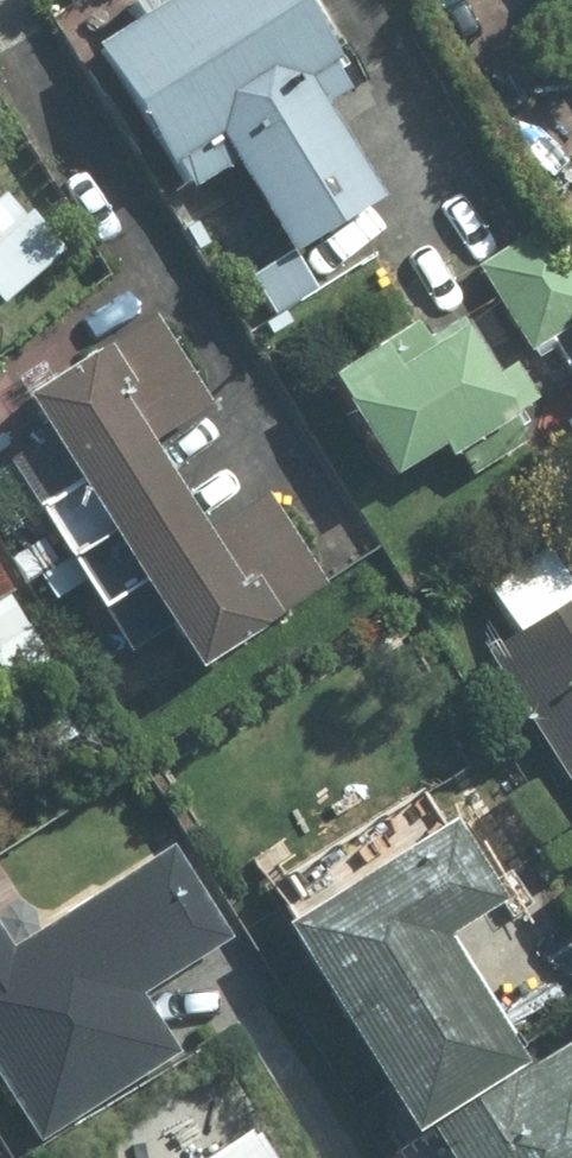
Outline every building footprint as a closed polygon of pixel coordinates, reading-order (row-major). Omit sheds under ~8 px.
[(103,32),(195,202),(263,166),(309,251),(395,205),(341,106),(382,95),(330,0),(163,0),(103,32)] [(15,299),(74,247),(39,206),(31,213),(12,191),(0,201),(0,282),(15,299)] [(331,353),(405,475),(571,374),(571,234),(561,215),(331,353)] [(52,500),(83,550),(196,481),(168,436),(220,403),(161,311),(42,386),(97,472),(52,500)] [(196,481),(83,550),(117,603),(162,574),(218,661),(335,587),(274,492),(223,524),(196,481)] [(11,717),(77,675),(0,553),(0,700),(11,717)] [(491,640),(571,767),(571,589),(491,640)] [(472,825),(314,928),(464,1157),(571,1157),(571,1034),(544,1052),(463,928),(517,893),(472,825)] [(57,1133),(195,1056),(161,995),(242,950),(185,848),(16,942),(0,913),(0,1031),(57,1133)] [(207,1157),(273,1157),(254,1128),(207,1157)]
